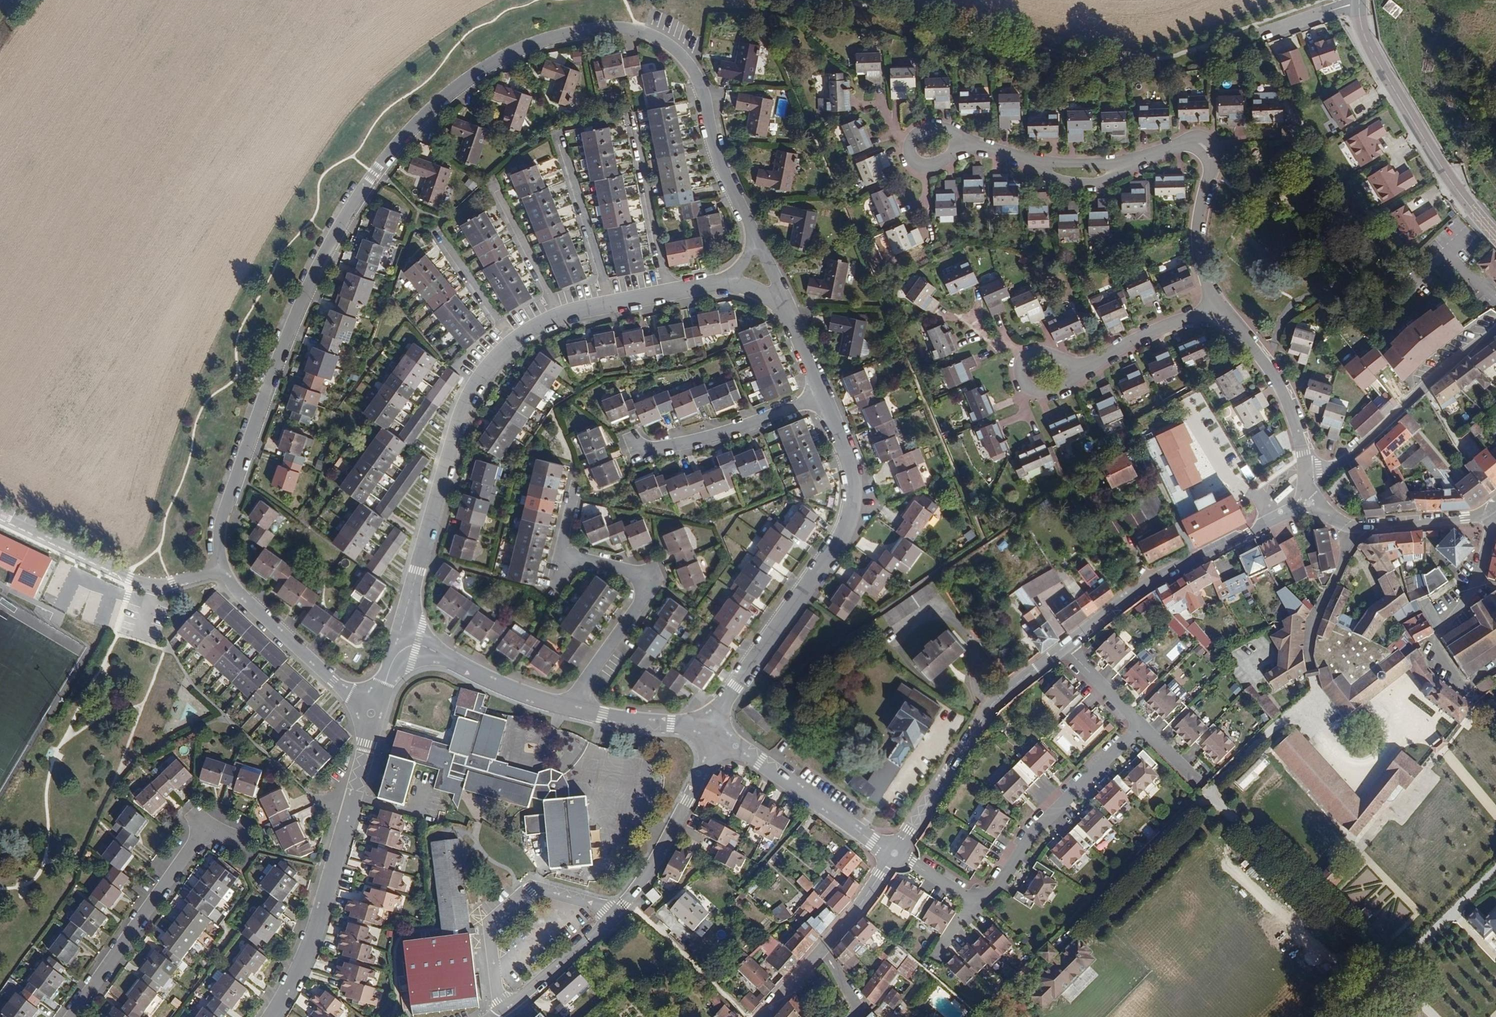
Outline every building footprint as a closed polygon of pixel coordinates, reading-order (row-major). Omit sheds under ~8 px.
[(1284,37),(1270,44),(1273,49),(1277,47),(1280,54),(1290,49),(1284,37)] [(1308,45),(1317,70),(1332,65),(1331,62),(1341,59),(1334,39),(1324,42),(1320,43),(1320,41),(1308,45)] [(740,42),(736,64),(721,61),(718,75),(733,78),(733,79),(752,82),(760,46),(740,42)] [(1293,85),(1310,79),(1298,49),(1298,48),(1280,55),(1285,70),(1287,69),(1293,85)] [(593,59),(599,89),(607,87),(606,79),(626,75),(622,58),(621,53),(593,59)] [(880,53),(856,54),(857,72),(866,72),(866,76),(871,76),(872,83),(881,82),(880,53)] [(630,57),(634,76),(642,74),(638,55),(630,57)] [(622,58),(626,75),(626,77),(634,76),(630,57),(622,58)] [(545,60),(540,73),(557,79),(549,99),(568,106),(580,72),(562,65),(562,66),(545,60)] [(915,68),(891,69),(891,98),(901,98),(901,91),(906,91),(906,86),(915,86),(915,68)] [(642,74),(650,110),(675,105),(672,89),(668,90),(664,70),(642,74)] [(830,81),(831,101),(818,101),(819,111),(849,110),(849,80),(843,81),(843,73),(825,74),(826,81),(830,81)] [(949,78),(925,79),(926,97),(935,97),(935,101),(940,101),(941,108),(950,108),(949,78)] [(1359,81),(1325,101),(1341,128),(1356,120),(1350,110),(1347,105),(1349,103),(1366,93),(1359,81)] [(497,84),(492,98),(509,104),(502,125),(520,131),(533,97),(514,90),(497,84)] [(1242,90),(1218,91),(1219,115),(1228,114),(1228,119),(1234,119),(1234,126),(1243,125),(1242,90)] [(969,91),(959,91),(959,93),(954,93),(955,110),(960,110),(960,114),(989,113),(989,94),(969,95),(969,91)] [(739,93),(736,108),(751,111),(746,133),(766,137),(773,100),(754,96),(739,93)] [(1019,94),(999,94),(1000,128),(1008,128),(1008,119),(1020,118),(1019,94)] [(1208,97),(1178,98),(1179,122),(1209,121),(1208,97)] [(1262,98),(1252,99),(1253,122),(1283,121),(1282,102),(1262,103),(1262,98)] [(650,122),(677,117),(675,105),(650,110),(647,110),(650,122)] [(1139,105),(1139,110),(1140,128),(1169,127),(1169,109),(1149,109),(1149,105),(1139,105)] [(942,109),(941,120),(950,121),(951,110),(942,109)] [(1091,111),(1067,112),(1068,141),(1078,141),(1077,134),(1083,134),(1083,130),(1092,129),(1091,111)] [(1125,112),(1101,113),(1102,131),(1111,131),(1111,135),(1117,135),(1117,142),(1126,142),(1125,112)] [(1048,119),(1028,119),(1029,138),(1058,137),(1058,118),(1058,114),(1048,114),(1048,119)] [(680,129),(677,117),(650,122),(652,134),(680,129)] [(843,126),(850,144),(846,145),(850,154),(871,145),(860,118),(843,126)] [(455,119),(450,133),(465,137),(458,159),(476,165),(488,130),(470,123),(470,124),(455,119)] [(1347,141),(1362,166),(1382,154),(1377,146),(1379,145),(1376,140),(1378,139),(1387,133),(1380,121),(1347,141)] [(1297,126),(1282,126),(1282,140),(1282,141),(1297,141),(1297,135),(1297,126)] [(582,133),(585,145),(587,157),(592,181),(595,181),(619,176),(610,127),(582,133)] [(680,129),(652,134),(654,146),(682,141),(680,129)] [(682,141),(654,146),(657,158),(685,153),(682,141)] [(778,150),(773,172),(758,169),(755,183),(771,187),(770,187),(790,191),(797,154),(778,150)] [(857,163),(867,185),(883,178),(880,170),(884,168),(882,163),(888,160),(884,152),(868,159),(867,155),(858,159),(860,162),(857,163)] [(685,153),(657,158),(659,170),(687,165),(685,153)] [(413,157),(409,171),(427,177),(420,199),(439,205),(451,169),(432,163),(413,157)] [(511,175),(516,187),(520,198),(522,197),(546,188),(537,165),(511,175)] [(687,165),(659,170),(662,182),(689,177),(687,165)] [(1389,165),(1369,177),(1384,202),(1417,182),(1410,170),(1400,176),(1399,177),(1396,172),(1394,173),(1389,165)] [(973,167),(973,176),(963,177),(964,201),(965,201),(974,200),(984,200),(982,166),(973,167)] [(463,172),(459,177),(466,182),(469,178),(463,172)] [(994,174),(994,204),(1018,203),(1018,185),(1009,185),(1009,181),(1003,181),(1003,174),(994,174)] [(595,181),(598,193),(600,205),(605,229),(609,228),(632,224),(623,175),(619,176),(595,181)] [(1185,176),(1155,176),(1155,195),(1175,194),(1175,199),(1185,199),(1185,176)] [(689,177),(662,182),(664,194),(692,189),(689,177)] [(1146,200),(1145,180),(1135,181),(1136,188),(1130,188),(1130,192),(1121,193),(1122,211),(1136,210),(1136,218),(1146,217),(1150,217),(1149,200),(1146,200)] [(946,181),(946,191),(936,191),(936,215),(957,214),(955,181),(946,181)] [(522,197),(527,209),(531,220),(540,243),(543,242),(567,233),(548,187),(546,188),(522,197)] [(872,194),(879,212),(875,214),(879,223),(900,214),(889,187),(872,194)] [(692,189),(664,194),(666,206),(681,204),(694,201),(692,189)] [(1027,203),(1028,227),(1048,226),(1048,219),(1047,193),(1037,193),(1038,203),(1027,203)] [(1098,199),(1098,209),(1088,209),(1089,233),(1109,232),(1108,199),(1098,199)] [(703,215),(700,200),(694,201),(681,204),(684,220),(697,217),(701,237),(723,232),(719,212),(703,215)] [(1068,202),(1068,211),(1058,212),(1059,236),(1069,235),(1071,239),(1077,238),(1078,235),(1079,235),(1078,201),(1068,202)] [(1407,204),(1392,213),(1409,240),(1443,220),(1435,207),(1418,218),(1416,219),(1413,213),(1407,204)] [(380,206),(374,226),(377,227),(374,234),(393,240),(402,214),(380,206)] [(783,206),(780,220),(795,223),(791,245),(810,249),(817,212),(798,209),(783,206)] [(461,225),(467,236),(473,247),(479,257),(486,268),(508,255),(510,254),(504,243),(498,233),(491,222),(485,211),(461,225)] [(609,228),(611,240),(614,252),(618,277),(646,271),(636,223),(632,224),(609,228)] [(887,231),(897,253),(924,241),(920,233),(913,235),(911,231),(907,232),(904,224),(887,231)] [(543,242),(548,254),(552,265),(561,288),(587,278),(569,232),(567,233),(543,242)] [(374,234),(372,242),(363,239),(357,258),(360,260),(358,267),(376,273),(385,246),(390,248),(393,240),(374,234)] [(693,238),(697,257),(705,256),(701,237),(693,238)] [(665,244),(669,266),(689,262),(689,259),(697,257),(693,238),(665,244)] [(1495,283),(1495,253),(1493,249),(1478,264),(1495,283)] [(404,273),(412,283),(420,292),(436,311),(455,294),(457,292),(425,255),(404,273)] [(484,269),(490,280),(496,291),(509,312),(533,298),(508,255),(486,268),(484,269)] [(829,259),(824,281),(809,278),(806,292),(822,296),(821,296),(841,300),(848,263),(829,259)] [(943,276),(951,293),(978,282),(969,260),(960,264),(961,269),(943,276)] [(1159,276),(1168,297),(1195,286),(1186,264),(1159,276)] [(358,267),(355,275),(349,272),(345,284),(371,293),(375,282),(373,281),(376,273),(358,267)] [(1124,282),(1131,298),(1140,294),(1141,298),(1146,296),(1149,303),(1158,299),(1146,272),(1124,282)] [(931,314),(936,306),(931,302),(934,298),(930,295),(936,288),(921,277),(907,296),(931,314)] [(981,288),(985,299),(992,315),(1000,311),(998,305),(1002,303),(1001,299),(1009,295),(1002,279),(981,288)] [(345,284),(342,292),(341,296),(342,296),(339,304),(358,311),(361,303),(367,305),(371,293),(345,284)] [(1344,289),(1342,298),(1351,301),(1354,292),(1344,289)] [(1011,300),(1019,317),(1027,313),(1029,317),(1034,315),(1036,321),(1045,317),(1043,313),(1033,290),(1011,300)] [(1123,292),(1119,294),(1123,304),(1127,302),(1123,292)] [(434,312),(442,322),(450,331),(458,341),(466,350),(487,332),(479,322),(471,313),(463,304),(455,294),(436,311),(434,312)] [(1099,309),(1110,335),(1119,331),(1116,325),(1121,323),(1119,319),(1128,315),(1123,304),(1119,294),(1104,300),(1102,297),(1093,301),(1096,310),(1099,309)] [(939,302),(934,298),(931,302),(936,306),(939,302)] [(339,304),(336,312),(331,310),(327,321),(353,330),(358,319),(356,318),(358,311),(339,304)] [(1448,340),(1463,329),(1444,304),(1432,313),(1430,310),(1407,327),(1390,344),(1392,346),(1382,356),(1389,365),(1402,380),(1431,352),(1448,340)] [(1045,317),(1056,343),(1083,331),(1074,309),(1072,309),(1058,315),(1056,310),(1048,308),(1047,311),(1043,313),(1045,317)] [(698,314),(700,326),(702,336),(730,331),(729,327),(737,326),(734,310),(719,313),(718,310),(698,314)] [(832,314),(829,329),(844,332),(840,354),(859,358),(859,357),(863,338),(866,321),(847,317),(847,318),(832,314)] [(327,321),(323,333),(325,333),(322,341),(340,348),(343,340),(349,342),(353,330),(327,321)] [(671,325),(676,352),(688,350),(688,347),(695,346),(692,327),(684,329),(683,322),(671,325)] [(739,332),(743,344),(748,355),(766,401),(792,391),(765,322),(739,332)] [(928,331),(936,349),(931,351),(935,360),(957,351),(945,323),(928,331)] [(652,335),(656,354),(663,352),(664,354),(676,352),(671,325),(658,327),(660,333),(652,335)] [(692,327),(695,346),(704,344),(702,336),(700,326),(692,327)] [(1296,326),(1289,349),(1299,352),(1296,361),(1305,364),(1313,340),(1316,332),(1296,326)] [(622,333),(627,355),(647,351),(648,355),(656,354),(652,335),(644,336),(642,329),(622,333)] [(593,335),(595,342),(598,357),(618,353),(619,357),(627,355),(622,333),(614,334),(614,331),(593,335)] [(1177,346),(1187,367),(1196,363),(1194,359),(1212,351),(1204,334),(1177,346)] [(870,345),(863,338),(859,357),(869,354),(870,345)] [(566,344),(570,366),(598,361),(598,357),(595,342),(587,343),(586,340),(566,344)] [(322,341),(319,349),(314,347),(309,358),(336,368),(340,356),(338,355),(340,348),(322,341)] [(1495,341),(1469,360),(1480,373),(1495,362),(1495,342),(1495,341)] [(415,343),(407,353),(400,363),(364,413),(384,427),(387,429),(437,359),(415,343)] [(540,352),(526,372),(519,382),(477,443),(500,458),(563,367),(566,366),(553,345),(540,352)] [(1177,371),(1167,348),(1158,352),(1159,355),(1154,356),(1156,360),(1148,364),(1155,380),(1177,371)] [(1361,361),(1359,358),(1346,368),(1366,392),(1373,386),(1379,381),(1381,379),(1377,375),(1389,365),(1376,349),(1361,361)] [(972,356),(941,369),(949,388),(971,378),(967,368),(976,365),(972,356)] [(309,358),(305,370),(307,371),(305,378),(323,385),(325,377),(332,379),(336,368),(309,358)] [(1453,379),(1461,390),(1475,379),(1485,389),(1490,384),(1480,373),(1469,360),(1449,375),(1453,379)] [(1119,382),(1126,399),(1148,389),(1136,362),(1127,366),(1130,372),(1125,374),(1127,378),(1119,382)] [(1218,378),(1230,399),(1245,390),(1241,382),(1244,380),(1242,375),(1248,372),(1243,364),(1218,378)] [(448,367),(441,377),(434,387),(398,437),(406,444),(410,446),(460,376),(448,367)] [(844,377),(851,396),(854,395),(857,402),(875,395),(864,369),(844,377)] [(1248,372),(1242,375),(1244,380),(1250,376),(1248,372)] [(1449,375),(1442,380),(1446,385),(1453,379),(1449,375)] [(305,378),(302,386),(296,384),(292,396),(318,405),(322,393),(320,393),(323,385),(305,378)] [(1309,379),(1304,397),(1312,399),(1311,404),(1316,405),(1314,412),(1323,415),(1327,402),(1332,386),(1309,379)] [(1442,380),(1430,389),(1439,403),(1440,405),(1442,409),(1456,401),(1454,396),(1461,390),(1453,379),(1446,385),(1442,380)] [(707,390),(704,383),(697,386),(704,404),(711,401),(715,411),(735,403),(733,400),(741,397),(733,380),(707,390)] [(755,392),(762,389),(758,380),(751,383),(755,392)] [(1388,391),(1379,381),(1373,386),(1382,397),(1388,391)] [(1095,401),(1104,423),(1123,415),(1109,384),(1100,388),(1104,397),(1095,401)] [(965,392),(973,411),(968,412),(972,421),(993,413),(982,385),(965,392)] [(660,393),(667,411),(675,408),(679,418),(698,410),(697,407),(704,404),(697,386),(671,397),(668,390),(660,393)] [(1237,407),(1248,427),(1264,418),(1259,410),(1263,408),(1261,404),(1267,400),(1262,392),(1237,407)] [(602,400),(610,421),(629,414),(632,419),(639,416),(634,403),(632,398),(624,402),(621,393),(602,400)] [(634,403),(639,416),(641,422),(642,424),(661,417),(660,414),(667,411),(660,393),(634,403)] [(857,402),(860,410),(864,408),(872,427),(875,426),(893,418),(885,400),(878,402),(875,395),(857,402)] [(292,396),(288,407),(294,409),(291,417),(309,424),(312,416),(314,417),(318,405),(292,396)] [(1267,400),(1261,404),(1263,408),(1269,405),(1267,400)] [(1359,435),(1360,437),(1385,415),(1372,401),(1349,422),(1359,435)] [(1323,415),(1320,424),(1330,427),(1327,437),(1337,440),(1346,408),(1327,402),(1323,415)] [(1048,425),(1057,446),(1066,442),(1065,438),(1083,430),(1075,413),(1048,425)] [(1399,421),(1411,436),(1416,431),(1420,428),(1407,414),(1399,421)] [(778,429),(782,440),(787,452),(805,497),(831,487),(804,418),(778,429)] [(875,426),(881,441),(875,443),(882,462),(893,458),(903,454),(895,435),(899,433),(893,418),(875,426)] [(1379,450),(1384,460),(1392,453),(1399,446),(1411,436),(1399,421),(1398,422),(1399,423),(1377,444),(1376,445),(1379,450)] [(975,431),(979,440),(983,438),(991,456),(992,456),(1004,451),(1008,449),(996,422),(975,431)] [(1469,429),(1475,437),(1483,431),(1476,422),(1469,429)] [(1159,439),(1146,445),(1170,495),(1187,486),(1200,480),(1192,463),(1196,461),(1187,443),(1191,441),(1183,423),(1157,435),(1159,439)] [(578,434),(588,460),(606,453),(603,446),(606,445),(599,426),(578,434)] [(384,427),(376,437),(369,447),(340,487),(362,503),(363,504),(406,444),(398,437),(387,429),(384,427)] [(1253,436),(1262,453),(1258,456),(1263,464),(1283,453),(1269,427),(1253,436)] [(287,429),(280,448),(288,451),(285,458),(303,465),(306,457),(301,455),(308,436),(287,429)] [(1416,431),(1411,436),(1414,439),(1417,443),(1423,439),(1416,431)] [(1018,455),(1020,459),(1013,462),(1019,477),(1026,474),(1025,472),(1043,464),(1045,468),(1054,464),(1041,433),(1033,437),(1037,447),(1018,455)] [(1146,445),(1159,439),(1157,435),(1145,441),(1146,445)] [(1411,436),(1399,446),(1402,449),(1414,439),(1411,436)] [(1423,439),(1417,443),(1421,448),(1428,456),(1433,451),(1423,439)] [(1355,458),(1360,467),(1361,468),(1373,462),(1371,458),(1379,450),(1376,445),(1377,444),(1375,441),(1355,458)] [(734,456),(732,450),(724,453),(731,471),(739,468),(742,477),(769,466),(762,448),(754,451),(753,448),(734,456)] [(1421,448),(1415,453),(1421,461),(1432,473),(1438,468),(1428,456),(1421,448)] [(1488,495),(1495,488),(1495,462),(1493,458),(1488,453),(1485,449),(1469,463),(1465,466),(1471,474),(1488,495)] [(893,458),(899,473),(896,474),(904,493),(925,484),(911,450),(903,454),(893,458)] [(1004,451),(992,456),(994,461),(1006,456),(1004,451)] [(1449,470),(1433,451),(1428,456),(1438,468),(1443,475),(1449,470)] [(1459,451),(1456,453),(1465,466),(1469,463),(1459,451)] [(418,452),(410,462),(403,472),(374,512),(385,519),(387,521),(430,460),(418,452)] [(1125,452),(1101,464),(1112,486),(1120,483),(1122,486),(1129,482),(1127,479),(1136,475),(1125,452)] [(588,460),(599,487),(620,479),(612,460),(609,461),(606,453),(588,460)] [(693,473),(700,491),(703,499),(711,496),(729,488),(724,474),(731,471),(724,453),(716,456),(721,467),(702,475),(700,470),(693,473)] [(1384,460),(1390,471),(1396,468),(1400,465),(1392,453),(1384,460)] [(1401,465),(1404,469),(1406,467),(1408,469),(1412,469),(1421,461),(1415,453),(1401,465)] [(285,458),(282,466),(279,465),(273,484),(294,491),(303,465),(285,458)] [(536,458),(533,471),(530,482),(527,496),(525,505),(507,578),(534,584),(537,572),(563,465),(536,458)] [(1355,458),(1348,464),(1352,471),(1360,467),(1355,458)] [(476,459),(471,479),(474,480),(472,488),(490,493),(498,466),(476,459)] [(1352,471),(1349,473),(1364,499),(1361,501),(1364,505),(1363,506),(1367,517),(1386,515),(1384,512),(1379,503),(1375,496),(1376,495),(1361,468),(1360,467),(1352,471)] [(1396,468),(1390,471),(1397,484),(1402,481),(1404,480),(1396,468)] [(1443,475),(1438,468),(1432,473),(1435,477),(1431,478),(1431,480),(1433,485),(1437,492),(1440,492),(1440,511),(1469,509),(1453,488),(1443,475)] [(665,481),(670,492),(674,501),(700,491),(693,473),(685,476),(684,473),(665,481)] [(635,482),(644,503),(670,492),(665,481),(663,474),(655,477),(654,474),(635,482)] [(1453,488),(1469,509),(1488,495),(1471,474),(1453,488)] [(1394,497),(1379,503),(1384,512),(1416,509),(1408,492),(1402,481),(1397,484),(1390,488),(1394,497)] [(1414,492),(1408,492),(1416,509),(1426,511),(1426,492),(1427,492),(1427,487),(1426,483),(1419,485),(1420,489),(1421,492),(1414,492)] [(1433,485),(1427,487),(1427,492),(1426,492),(1426,511),(1440,511),(1440,492),(1437,492),(1433,485)] [(1187,486),(1170,495),(1182,520),(1199,511),(1187,486)] [(472,488),(469,496),(463,494),(459,506),(487,513),(490,502),(494,503),(496,495),(490,493),(472,488)] [(1153,491),(1101,524),(1112,541),(1130,530),(1146,519),(1163,508),(1153,491)] [(923,495),(918,502),(921,505),(927,497),(923,495)] [(1199,511),(1182,520),(1196,546),(1245,521),(1232,495),(1199,511)] [(914,500),(903,517),(905,519),(896,532),(903,537),(911,543),(938,505),(927,497),(921,505),(918,502),(914,500)] [(1353,510),(1344,499),(1336,505),(1338,508),(1347,515),(1349,517),(1353,510)] [(261,500),(249,517),(259,524),(255,530),(270,542),(275,535),(268,530),(280,513),(261,500)] [(362,503),(355,513),(347,523),(340,533),(333,543),(356,559),(363,549),(370,539),(377,529),(385,519),(374,512),(363,504),(362,503)] [(804,541),(816,524),(813,522),(818,515),(802,504),(786,528),(792,532),(804,541)] [(459,506),(456,518),(463,520),(460,527),(479,533),(481,525),(483,525),(487,513),(459,506)] [(583,522),(591,542),(610,535),(614,544),(621,541),(614,523),(607,526),(602,514),(583,522)] [(614,523),(621,541),(629,538),(633,547),(652,540),(644,519),(625,526),(622,520),(614,523)] [(1146,519),(1130,530),(1137,543),(1139,542),(1154,534),(1146,519)] [(771,526),(763,537),(786,553),(793,543),(788,539),(792,532),(786,528),(776,521),(772,528),(771,526)] [(1154,534),(1139,542),(1145,552),(1149,561),(1183,544),(1174,524),(1154,534)] [(396,527),(388,537),(381,547),(367,567),(379,576),(408,536),(396,527)] [(460,527),(458,535),(455,534),(450,554),(471,560),(479,533),(460,527)] [(663,535),(671,554),(674,553),(677,560),(695,553),(684,527),(663,535)] [(1313,531),(1315,534),(1318,552),(1307,554),(1311,564),(1320,562),(1319,554),(1322,553),(1321,552),(1331,550),(1327,528),(1318,530),(1314,531),(1313,531)] [(972,529),(964,535),(969,542),(977,536),(972,529)] [(255,530),(250,537),(266,548),(270,542),(255,530)] [(1436,549),(1456,568),(1474,549),(1453,530),(1448,536),(1436,549)] [(1421,532),(1411,534),(1413,555),(1412,555),(1413,561),(1422,560),(1422,555),(1421,537),(1421,532)] [(0,534),(0,567),(17,575),(11,588),(33,599),(52,559),(0,534)] [(1411,534),(1395,535),(1397,549),(1398,556),(1412,555),(1413,555),(1411,534)] [(1395,535),(1372,536),(1384,552),(1397,549),(1395,535)] [(1384,552),(1372,536),(1359,545),(1357,548),(1359,550),(1361,549),(1381,578),(1378,579),(1386,596),(1371,607),(1360,623),(1340,613),(1350,591),(1337,585),(1327,606),(1323,618),(1370,641),(1384,620),(1393,614),(1408,603),(1393,571),(1394,570),(1389,561),(1384,552)] [(760,550),(755,556),(771,567),(775,561),(779,563),(786,553),(763,537),(756,547),(760,550)] [(892,574),(897,568),(902,561),(909,566),(910,567),(922,550),(911,543),(903,537),(891,554),(886,550),(877,563),(892,574)] [(1286,561),(1297,582),(1308,577),(1305,567),(1301,555),(1295,537),(1278,546),(1286,561)] [(1268,568),(1286,561),(1278,546),(1274,539),(1259,546),(1268,568)] [(1139,542),(1137,543),(1136,543),(1136,545),(1135,547),(1140,555),(1145,552),(1139,542)] [(1239,557),(1246,573),(1249,578),(1269,569),(1268,568),(1259,546),(1239,557)] [(266,548),(252,566),(269,578),(271,576),(277,580),(289,565),(282,560),(266,548)] [(1397,549),(1384,552),(1389,561),(1398,557),(1398,556),(1397,549)] [(1319,554),(1320,562),(1321,568),(1323,577),(1317,578),(1318,579),(1322,586),(1326,586),(1331,578),(1326,575),(1325,572),(1335,569),(1331,550),(1321,552),(1322,553),(1319,554)] [(677,560),(680,568),(677,569),(685,588),(705,579),(695,553),(677,560)] [(755,556),(750,563),(749,561),(741,571),(764,588),(771,578),(766,574),(771,567),(755,556)] [(1493,558),(1488,578),(1495,581),(1495,559),(1493,558)] [(1425,573),(1422,574),(1429,595),(1448,582),(1438,567),(1432,571),(1428,565),(1427,565),(1426,560),(1426,559),(1425,560),(1425,565),(1425,573)] [(855,572),(846,585),(861,597),(866,590),(871,583),(880,591),(892,574),(877,563),(874,561),(862,578),(855,572)] [(902,561),(897,568),(905,573),(909,566),(902,561)] [(1066,561),(1059,566),(1062,570),(1063,569),(1069,566),(1066,561)] [(444,562),(440,568),(455,580),(460,573),(444,562)] [(1194,571),(1203,589),(1213,583),(1220,600),(1222,599),(1231,594),(1225,582),(1222,584),(1220,579),(1210,562),(1194,571)] [(1320,562),(1311,564),(1312,565),(1313,570),(1321,568),(1320,562)] [(289,565),(277,580),(284,585),(291,575),(295,570),(289,565)] [(1312,565),(1305,567),(1308,577),(1309,581),(1318,579),(1317,578),(1313,570),(1312,565)] [(451,586),(455,580),(440,568),(435,575),(451,586)] [(1021,586),(1030,598),(1062,580),(1057,573),(1054,569),(1053,568),(1021,586)] [(741,571),(734,582),(730,588),(735,592),(751,603),(755,597),(757,598),(764,588),(741,571)] [(1075,599),(1087,615),(1102,604),(1093,591),(1089,594),(1087,591),(1084,593),(1071,575),(1068,576),(1065,578),(1060,571),(1057,573),(1062,580),(1076,599),(1075,599)] [(1194,571),(1184,577),(1185,578),(1194,594),(1195,597),(1199,595),(1199,593),(1198,591),(1203,589),(1194,571)] [(368,573),(356,589),(367,597),(362,603),(378,614),(382,608),(375,602),(387,586),(368,573)] [(1246,573),(1225,582),(1231,594),(1246,587),(1252,584),(1249,578),(1246,573)] [(1422,574),(1415,575),(1404,577),(1407,593),(1410,602),(1415,600),(1422,598),(1429,595),(1422,574)] [(291,575),(284,585),(278,594),(295,606),(297,603),(303,608),(314,592),(291,575)] [(596,575),(560,626),(575,636),(583,642),(590,632),(619,591),(596,575)] [(1093,591),(1102,604),(1114,595),(1106,581),(1105,581),(1102,578),(1100,579),(1096,575),(1091,579),(1087,575),(1083,578),(1093,591)] [(1151,593),(1173,616),(1177,614),(1188,607),(1191,614),(1201,608),(1197,600),(1195,597),(1194,594),(1185,578),(1169,587),(1167,584),(1151,593)] [(91,582),(79,607),(105,620),(117,595),(91,582)] [(937,594),(929,582),(881,614),(890,626),(937,594)] [(833,602),(829,609),(844,620),(861,597),(846,585),(843,583),(831,600),(833,602)] [(871,583),(866,590),(876,597),(880,591),(871,583)] [(1252,584),(1246,587),(1250,593),(1255,590),(1252,584)] [(451,586),(438,605),(454,616),(456,614),(462,618),(474,603),(451,586)] [(1021,586),(1015,591),(1029,611),(1036,606),(1030,598),(1021,586)] [(1286,588),(1280,590),(1290,606),(1287,608),(1295,615),(1298,614),(1305,620),(1310,612),(1301,602),(1300,601),(1286,588)] [(205,603),(214,612),(224,600),(215,592),(205,603)] [(314,592),(303,608),(310,612),(316,603),(321,597),(314,592)] [(735,592),(731,599),(729,597),(722,608),(744,623),(751,613),(746,610),(751,603),(735,592)] [(1466,677),(1495,657),(1495,592),(1470,608),(1475,617),(1441,640),(1466,677)] [(670,597),(658,614),(661,616),(656,622),(672,633),(688,610),(670,597)] [(1197,600),(1201,608),(1205,607),(1206,607),(1202,598),(1197,600)] [(1304,598),(1301,602),(1310,612),(1313,606),(1304,598)] [(1087,615),(1075,599),(1056,614),(1064,626),(1062,627),(1066,631),(1067,630),(1087,615)] [(214,612),(223,620),(233,609),(224,600),(214,612)] [(1408,603),(1393,614),(1397,622),(1420,609),(1415,600),(1410,602),(1408,603)] [(316,603),(310,612),(303,622),(319,634),(321,631),(328,636),(339,620),(316,603)] [(362,603),(346,625),(341,633),(357,645),(362,638),(364,639),(376,623),(373,621),(378,614),(362,603)] [(474,603),(462,618),(469,623),(478,611),(480,608),(474,603)] [(1033,640),(1041,650),(1057,638),(1042,614),(1036,606),(1029,611),(1024,615),(1035,629),(1036,631),(1031,634),(1035,639),(1033,640)] [(722,608),(714,618),(721,622),(715,630),(731,641),(737,633),(737,634),(744,624),(744,623),(722,608)] [(242,617),(233,609),(223,620),(232,628),(242,617)] [(807,609),(803,615),(815,623),(820,617),(807,609)] [(478,611),(469,623),(465,629),(481,641),(486,635),(492,640),(503,624),(497,619),(494,623),(478,611)] [(206,620),(197,612),(178,633),(187,641),(206,620)] [(1402,624),(1410,638),(1412,637),(1415,643),(1416,642),(1434,633),(1422,613),(1402,624)] [(1177,614),(1173,616),(1186,629),(1189,626),(1177,614)] [(1287,662),(1265,675),(1275,691),(1307,671),(1303,652),(1306,621),(1305,620),(1298,614),(1295,615),(1292,616),(1282,621),(1285,628),(1272,638),(1287,662)] [(803,615),(799,621),(811,630),(815,623),(803,615)] [(252,626),(242,617),(232,628),(241,637),(252,626)] [(1323,618),(1317,635),(1315,644),(1313,657),(1317,669),(1318,675),(1319,677),(1322,689),(1323,691),(1344,718),(1360,705),(1348,690),(1352,687),(1392,655),(1387,649),(1370,641),(1323,618)] [(215,629),(206,620),(187,641),(196,650),(215,629)] [(339,620),(328,636),(335,641),(341,633),(346,625),(339,620)] [(799,621),(794,627),(807,636),(811,630),(799,621)] [(656,622),(651,629),(649,627),(637,643),(640,645),(635,652),(650,663),(655,656),(672,633),(656,622)] [(1186,629),(1204,648),(1212,642),(1194,622),(1189,626),(1186,629)] [(515,623),(511,629),(526,641),(531,635),(515,623)] [(503,624),(492,640),(498,644),(497,647),(513,659),(520,650),(526,655),(537,639),(531,635),(526,641),(511,629),(503,624)] [(261,634),(252,626),(241,637),(250,645),(261,634)] [(794,627),(790,633),(802,642),(807,636),(794,627)] [(224,637),(215,629),(196,650),(205,658),(224,637)] [(933,642),(931,639),(925,644),(927,647),(913,660),(930,679),(965,648),(948,629),(933,642)] [(715,630),(699,653),(715,664),(717,666),(729,649),(727,647),(731,641),(715,630)] [(790,633),(786,639),(798,648),(802,642),(790,633)] [(1108,663),(1118,673),(1136,655),(1114,633),(1096,651),(1103,658),(1105,656),(1110,662),(1108,663)] [(270,642),(261,634),(250,645),(259,653),(270,642)] [(1422,656),(1416,642),(1415,643),(1412,637),(1410,638),(1407,640),(1409,642),(1405,645),(1400,640),(1403,637),(1401,635),(1398,638),(1387,649),(1392,655),(1399,650),(1411,665),(1422,656)] [(575,636),(570,643),(585,654),(590,647),(583,642),(575,636)] [(233,646),(224,637),(205,658),(214,666),(233,646)] [(537,639),(526,655),(532,660),(531,662),(547,674),(560,656),(537,639)] [(786,639),(781,645),(793,654),(798,648),(786,639)] [(279,651),(270,642),(259,653),(269,662),(279,651)] [(570,643),(565,649),(581,660),(585,654),(570,643)] [(1214,644),(1207,649),(1213,657),(1220,652),(1214,644)] [(781,645),(777,651),(789,660),(793,654),(781,645)] [(242,654),(233,646),(214,666),(223,675),(242,654)] [(565,649),(560,656),(576,667),(581,660),(565,649)] [(1348,690),(1360,705),(1363,703),(1408,667),(1411,665),(1399,650),(1392,655),(1352,687),(1348,690)] [(269,662),(278,670),(284,663),(288,659),(279,651),(269,662)] [(777,651),(773,658),(785,666),(789,660),(777,651)] [(635,652),(630,659),(646,670),(650,663),(635,652)] [(699,653),(682,676),(687,679),(698,687),(701,689),(713,672),(710,670),(715,664),(699,653)] [(251,662),(242,654),(223,675),(232,683),(251,662)] [(1133,689),(1140,695),(1158,678),(1136,655),(1118,673),(1128,683),(1130,682),(1135,687),(1133,689)] [(1420,691),(1459,722),(1473,706),(1439,679),(1427,667),(1422,656),(1411,665),(1408,667),(1424,686),(1420,691)] [(773,658),(768,664),(780,672),(785,666),(773,658)] [(260,671),(251,662),(232,683),(241,691),(260,671)] [(294,671),(284,663),(278,670),(274,674),(311,708),(314,704),(321,696),(312,688),(303,680),(294,671)] [(768,664),(764,670),(776,679),(780,672),(768,664)] [(672,668),(666,675),(682,686),(687,679),(682,676),(672,668)] [(646,670),(633,688),(649,700),(662,682),(646,670)] [(269,679),(260,671),(241,691),(250,700),(266,683),(269,679)] [(666,675),(662,682),(678,693),(682,686),(666,675)] [(1070,684),(1063,677),(1045,695),(1067,717),(1081,703),(1085,699),(1075,689),(1073,691),(1068,685),(1070,684)] [(1490,677),(1477,686),(1484,694),(1489,690),(1495,685),(1490,677)] [(302,717),(266,683),(250,700),(247,703),(283,737),(295,724),(302,717)] [(875,805),(941,707),(913,688),(911,690),(901,683),(892,696),(904,704),(888,728),(896,733),(892,739),(898,743),(888,758),(885,756),(868,782),(850,768),(841,778),(875,805)] [(1237,684),(1230,689),(1236,696),(1243,691),(1237,684)] [(1159,715),(1169,725),(1187,707),(1165,685),(1147,703),(1154,709),(1156,708),(1161,713),(1159,715)] [(397,731),(390,756),(391,756),(415,764),(427,767),(428,767),(440,771),(435,789),(454,794),(464,789),(529,808),(532,797),(545,801),(546,815),(525,817),(527,836),(538,834),(538,831),(548,830),(552,869),(592,866),(586,797),(570,799),(569,785),(563,774),(551,769),(538,772),(538,775),(533,789),(503,781),(508,766),(508,764),(494,760),(506,720),(485,714),(480,713),(482,706),(485,695),(461,688),(454,715),(460,717),(451,747),(397,731)] [(1255,701),(1272,720),(1280,713),(1265,694),(1261,697),(1255,701)] [(762,706),(757,698),(742,709),(767,731),(773,724),(757,710),(762,706)] [(1091,713),(1081,703),(1067,717),(1063,721),(1085,743),(1103,725),(1096,718),(1095,720),(1089,714),(1091,713)] [(323,712),(314,704),(311,708),(304,715),(340,749),(350,737),(341,729),(332,721),(323,712)] [(1184,740),(1191,747),(1196,742),(1209,729),(1187,707),(1169,725),(1179,735),(1180,733),(1186,738),(1184,740)] [(277,744),(313,778),(331,758),(295,724),(283,737),(277,744)] [(1211,757),(1218,764),(1236,746),(1214,724),(1209,729),(1196,742),(1206,752),(1207,750),(1213,756),(1211,757)] [(1304,743),(1308,739),(1298,727),(1275,748),(1328,805),(1337,814),(1359,833),(1402,781),(1407,784),(1426,766),(1407,749),(1366,796),(1359,790),(1357,792),(1354,795),(1304,743)] [(1067,753),(1074,747),(1060,732),(1053,738),(1067,753)] [(1357,792),(1308,739),(1304,743),(1354,795),(1357,792)] [(1048,766),(1055,760),(1037,741),(1015,763),(1032,782),(1042,772),(1041,770),(1046,765),(1048,766)] [(1269,753),(1240,779),(1248,786),(1274,765),(1270,760),(1273,757),(1269,753)] [(1161,769),(1147,755),(1141,760),(1147,766),(1139,773),(1135,778),(1127,785),(1122,780),(1116,785),(1131,800),(1136,795),(1142,801),(1148,794),(1156,787),(1162,781),(1156,775),(1161,769)] [(403,806),(415,764),(391,756),(378,799),(403,806)] [(1124,779),(1141,761),(1138,757),(1120,775),(1124,779)] [(207,758),(199,779),(219,786),(220,783),(227,785),(234,767),(207,758)] [(156,779),(169,793),(175,788),(177,790),(192,776),(177,760),(156,779)] [(1023,791),(1032,782),(1015,763),(992,785),(1010,803),(1017,797),(1016,795),(1021,790),(1023,791)] [(538,775),(508,766),(503,781),(533,789),(538,775)] [(234,767),(227,785),(235,788),(234,791),(253,797),(260,776),(241,769),(234,767)] [(706,788),(699,803),(705,806),(707,802),(716,806),(718,803),(731,777),(720,772),(718,777),(713,775),(709,783),(710,786),(708,789),(706,788)] [(743,779),(732,774),(731,777),(718,803),(732,810),(738,800),(736,799),(737,796),(740,795),(745,787),(740,784),(743,779)] [(136,799),(151,815),(166,801),(164,799),(169,793),(156,779),(136,799)] [(1100,794),(1090,804),(1095,808),(1108,822),(1131,800),(1116,785),(1113,782),(1106,789),(1107,790),(1102,795),(1100,794)] [(1159,791),(1156,787),(1148,794),(1152,798),(1159,791)] [(464,789),(454,794),(453,800),(458,809),(464,789)] [(260,799),(273,825),(290,817),(287,810),(290,808),(281,790),(260,799)] [(753,795),(748,793),(744,801),(745,804),(743,807),(741,806),(736,816),(751,824),(761,804),(766,795),(755,790),(753,795)] [(766,807),(761,804),(751,824),(756,826),(754,830),(763,835),(778,807),(772,803),(769,809),(768,811),(765,809),(766,807)] [(1005,827),(1010,819),(988,805),(971,831),(993,845),(1000,834),(999,832),(1003,826),(1005,827)] [(119,835),(134,847),(140,840),(134,835),(146,820),(128,806),(116,822),(117,823),(112,829),(119,835)] [(785,810),(778,807),(763,835),(773,840),(775,837),(780,839),(790,820),(785,817),(784,819),(781,818),(785,810)] [(1083,820),(1073,830),(1091,848),(1113,827),(1108,822),(1095,808),(1088,815),(1090,817),(1084,822),(1083,820)] [(380,810),(378,819),(372,817),(370,824),(401,833),(404,822),(400,821),(401,816),(380,810)] [(313,852),(307,840),(305,841),(296,822),(293,824),(290,817),(273,825),(277,834),(281,843),(287,855),(301,858),(313,852)] [(711,820),(708,824),(703,822),(698,832),(706,836),(716,842),(727,847),(732,839),(735,841),(739,835),(724,827),(723,829),(720,827),(719,824),(711,820)] [(370,824),(367,835),(372,837),(371,841),(380,844),(382,843),(386,844),(385,845),(392,847),(401,850),(403,843),(399,842),(401,833),(370,824)] [(1058,845),(1051,852),(1069,870),(1091,848),(1073,830),(1063,840),(1065,842),(1059,847),(1058,845)] [(985,857),(993,845),(971,831),(954,857),(976,871),(981,863),(979,862),(983,856),(985,857)] [(277,834),(271,836),(276,846),(281,843),(277,834)] [(134,847),(119,835),(102,857),(114,866),(120,871),(132,855),(130,853),(134,847)] [(458,839),(431,842),(443,938),(404,943),(406,963),(402,964),(404,976),(398,977),(400,992),(410,991),(413,1014),(479,1006),(470,935),(475,934),(474,928),(469,929),(458,839)] [(716,842),(713,848),(718,851),(721,852),(719,855),(717,854),(714,859),(715,860),(734,870),(736,865),(740,866),(745,857),(727,847),(716,842)] [(830,861),(836,867),(841,871),(847,876),(848,876),(862,860),(845,845),(841,848),(847,854),(839,863),(833,858),(830,861)] [(676,851),(671,859),(672,861),(670,865),(669,864),(661,878),(667,882),(669,878),(677,882),(693,853),(683,848),(680,853),(676,851)] [(373,849),(371,853),(366,852),(363,863),(372,865),(394,872),(396,863),(401,864),(403,857),(394,855),(387,853),(386,854),(383,853),(381,851),(373,849)] [(212,866),(207,872),(230,889),(238,878),(232,874),(234,870),(224,863),(222,867),(215,862),(215,861),(213,859),(209,864),(212,866)] [(297,883),(291,879),(296,873),(281,861),(276,868),(274,866),(273,868),(267,876),(289,893),(297,883)] [(1054,874),(1037,862),(1033,869),(1039,873),(1033,882),(1030,887),(1024,896),(1018,892),(1013,899),(1031,910),(1035,904),(1042,909),(1047,901),(1052,892),(1057,884),(1050,880),(1054,874)] [(770,867),(766,863),(757,874),(760,878),(770,867)] [(269,864),(262,873),(267,876),(273,868),(269,864)] [(372,865),(369,876),(375,878),(373,883),(382,885),(384,884),(388,885),(387,887),(394,889),(403,891),(405,885),(401,883),(403,874),(394,872),(372,865)] [(109,873),(124,885),(129,878),(120,871),(114,866),(109,873)] [(230,889),(207,872),(200,881),(222,898),(230,889)] [(107,907),(109,909),(122,893),(119,891),(124,885),(109,873),(91,895),(107,907)] [(823,882),(850,899),(859,885),(849,877),(843,887),(829,875),(823,882)] [(267,876),(259,886),(271,896),(266,902),(282,914),(286,907),(281,904),(289,893),(267,876)] [(765,887),(770,894),(783,886),(778,878),(765,887)] [(756,879),(746,889),(751,894),(761,883),(756,879)] [(820,879),(811,889),(813,891),(815,892),(823,882),(820,879)] [(911,885),(903,880),(889,901),(915,918),(929,897),(917,889),(916,891),(910,887),(911,885)] [(222,898),(200,881),(193,891),(215,908),(222,898)] [(850,899),(823,882),(815,892),(825,902),(838,914),(851,900),(850,899)] [(805,883),(801,887),(807,893),(811,889),(805,883)] [(371,889),(370,894),(365,892),(361,903),(379,908),(387,911),(393,912),(395,903),(400,904),(402,898),(393,895),(386,893),(385,895),(382,894),(380,892),(371,889)] [(646,895),(653,903),(660,897),(653,889),(646,895)] [(747,893),(743,890),(738,896),(742,900),(747,893)] [(215,908),(193,891),(185,901),(207,918),(215,908)] [(816,908),(818,910),(825,902),(815,892),(813,891),(806,900),(816,908)] [(1056,895),(1052,892),(1047,901),(1051,903),(1056,895)] [(670,910),(694,931),(709,914),(685,893),(670,910)] [(78,910),(100,928),(107,918),(102,914),(107,907),(91,895),(86,902),(85,901),(78,910)] [(941,904),(929,897),(915,918),(942,935),(955,913),(947,908),(946,910),(940,906),(941,904)] [(348,899),(345,910),(350,912),(349,917),(358,919),(360,918),(364,919),(363,921),(370,923),(379,925),(381,919),(377,917),(379,908),(361,903),(348,899)] [(792,917),(799,925),(803,920),(816,908),(806,900),(795,913),(792,917)] [(282,924),(277,920),(282,914),(266,902),(262,908),(260,907),(252,917),(274,934),(282,924)] [(1299,918),(1303,914),(1293,903),(1288,908),(1299,918)] [(211,921),(207,918),(189,904),(181,914),(174,924),(166,933),(159,943),(166,948),(181,960),(189,950),(196,941),(204,931),(211,921)] [(770,914),(780,923),(792,917),(783,906),(776,908),(770,914)] [(821,913),(830,923),(836,916),(827,908),(821,913)] [(1466,921),(1484,939),(1492,932),(1495,937),(1495,908),(1485,919),(1476,910),(1466,921)] [(67,928),(82,940),(87,933),(92,937),(100,928),(78,910),(70,920),(72,921),(67,928)] [(806,923),(820,935),(830,923),(821,913),(815,920),(811,917),(806,923)] [(261,940),(267,944),(274,934),(252,917),(244,927),(246,928),(241,934),(257,946),(261,940)] [(849,933),(864,945),(867,948),(882,933),(864,918),(849,933)] [(1380,918),(1373,925),(1382,935),(1389,928),(1380,918)] [(348,923),(346,932),(340,930),(338,937),(341,938),(369,946),(372,936),(368,935),(370,929),(348,923)] [(799,932),(811,945),(820,935),(806,923),(799,932)] [(956,957),(946,967),(965,986),(987,964),(991,968),(1013,946),(993,927),(983,936),(990,943),(993,946),(990,948),(988,946),(981,938),(971,948),(968,945),(958,954),(965,962),(967,964),(965,966),(963,964),(956,957)] [(49,950),(67,964),(80,948),(77,946),(82,940),(67,928),(49,950)] [(779,942),(784,946),(788,942),(786,939),(791,934),(789,932),(779,942)] [(784,946),(799,960),(811,945),(799,932),(794,937),(791,934),(786,939),(788,942),(784,946)] [(842,942),(854,955),(857,952),(863,945),(864,945),(849,933),(842,942)] [(764,959),(784,977),(799,960),(784,946),(779,942),(772,935),(748,956),(759,966),(764,959)] [(341,938),(338,949),(344,951),(342,956),(351,958),(354,957),(357,958),(357,960),(364,962),(373,964),(375,957),(370,956),(373,947),(369,946),(341,938)] [(1097,954),(1082,940),(1063,959),(1057,965),(1044,978),(1043,984),(1046,987),(1035,998),(1047,1010),(1058,999),(1060,1001),(1099,962),(1094,957),(1097,954)] [(833,951),(837,956),(837,957),(837,958),(837,960),(839,963),(840,965),(846,973),(859,961),(854,955),(842,942),(833,951)] [(252,973),(254,975),(267,958),(249,945),(231,967),(247,979),(252,973)] [(863,945),(857,952),(860,955),(866,948),(863,945)] [(1061,954),(1052,945),(1043,954),(1052,964),(1054,962),(1057,965),(1063,959),(1060,955),(1061,954)] [(885,961),(899,972),(907,979),(918,965),(897,946),(885,961)] [(148,961),(170,978),(178,968),(176,967),(181,960),(166,948),(161,955),(156,951),(148,961)] [(736,969),(758,989),(767,979),(770,976),(759,966),(748,956),(736,969)] [(36,972),(58,988),(66,978),(60,975),(65,968),(50,957),(45,963),(43,962),(36,972)] [(170,978),(148,961),(140,971),(146,975),(141,981),(156,993),(161,986),(163,988),(170,978)] [(862,993),(874,1004),(899,972),(885,961),(884,962),(874,977),(862,993)] [(345,963),(343,968),(338,966),(335,977),(344,980),(366,986),(368,977),(373,979),(375,972),(366,969),(359,967),(358,969),(355,968),(353,966),(345,963)] [(549,988),(564,1005),(571,999),(586,985),(588,983),(573,966),(549,988)] [(247,990),(242,985),(247,979),(231,967),(227,974),(225,972),(217,982),(240,1000),(247,990)] [(25,989),(40,1001),(45,994),(51,998),(58,988),(36,972),(28,981),(30,983),(25,989)] [(758,989),(761,992),(766,997),(775,986),(767,979),(758,989)] [(141,981),(140,980),(128,997),(130,999),(125,1005),(141,1016),(158,994),(156,993),(141,981)] [(344,980),(341,991),(347,993),(345,997),(354,1000),(356,999),(360,1000),(359,1001),(366,1003),(376,1006),(377,999),(373,998),(375,989),(366,986),(344,980)] [(230,1008),(232,1010),(240,1000),(217,982),(210,993),(215,996),(210,1003),(225,1014),(230,1008)] [(685,992),(685,991),(686,989),(685,987),(683,985),(681,984),(680,984),(677,985),(676,986),(675,988),(675,991),(677,993),(678,994),(681,994),(683,994),(685,992)] [(586,985),(571,999),(574,1003),(589,988),(586,985)] [(28,1016),(33,1016),(39,1010),(35,1007),(40,1001),(25,989),(20,995),(17,993),(9,1003),(28,1016)] [(717,992),(713,989),(707,996),(711,999),(717,992)] [(878,1007),(882,1010),(887,1005),(893,1010),(903,997),(902,996),(893,989),(883,1002),(878,1007)] [(325,991),(320,998),(315,994),(310,1000),(318,1006),(332,1016),(338,1016),(343,1011),(339,1009),(343,1004),(325,991)] [(721,1011),(715,1016),(742,1016),(717,992),(711,999),(710,1000),(721,1011)] [(761,992),(755,998),(760,1003),(766,997),(761,992)] [(741,1003),(751,1013),(760,1003),(755,998),(750,993),(741,1003)] [(175,997),(170,1003),(178,1008),(182,1002),(175,997)] [(9,1003),(1,1013),(5,1015),(3,1016),(28,1016),(9,1003)] [(225,1014),(210,1003),(205,1009),(203,1008),(196,1016),(223,1016),(225,1014)] [(777,1016),(801,1016),(803,1015),(790,1003),(777,1016)] [(107,1016),(140,1016),(141,1016),(125,1005),(120,1011),(115,1007),(107,1016)] [(318,1006),(311,1015),(313,1016),(332,1016),(318,1006)]
